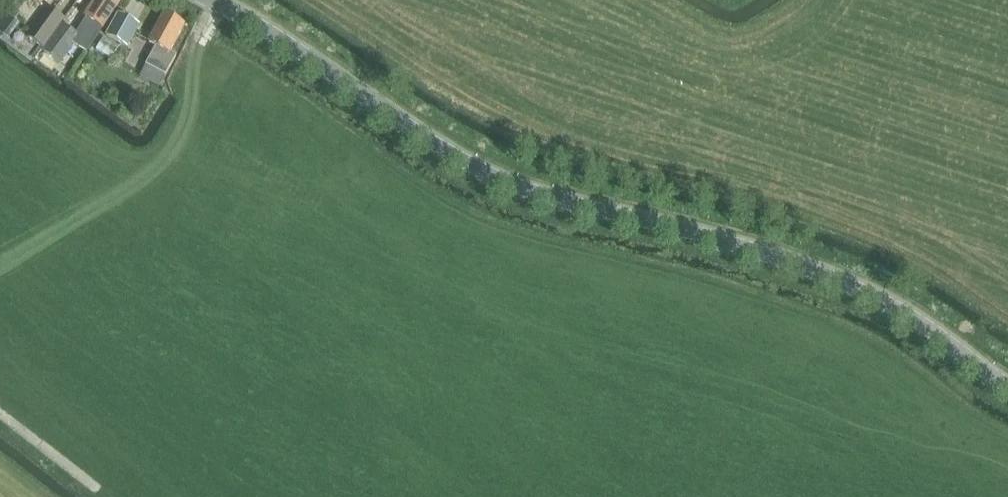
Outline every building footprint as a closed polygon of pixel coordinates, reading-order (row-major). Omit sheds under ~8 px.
[(96,38),(121,0),(97,0),(92,7),(75,34),(79,37),(74,44),(87,53),(96,38)] [(43,48),(64,18),(49,8),(28,38),(43,48)] [(118,14),(107,36),(128,47),(139,26),(118,14)] [(176,57),(170,53),(185,26),(164,15),(149,43),(156,47),(146,65),(166,76),(176,57)] [(75,34),(63,26),(44,52),(61,64),(74,44),(79,37),(75,34)]
